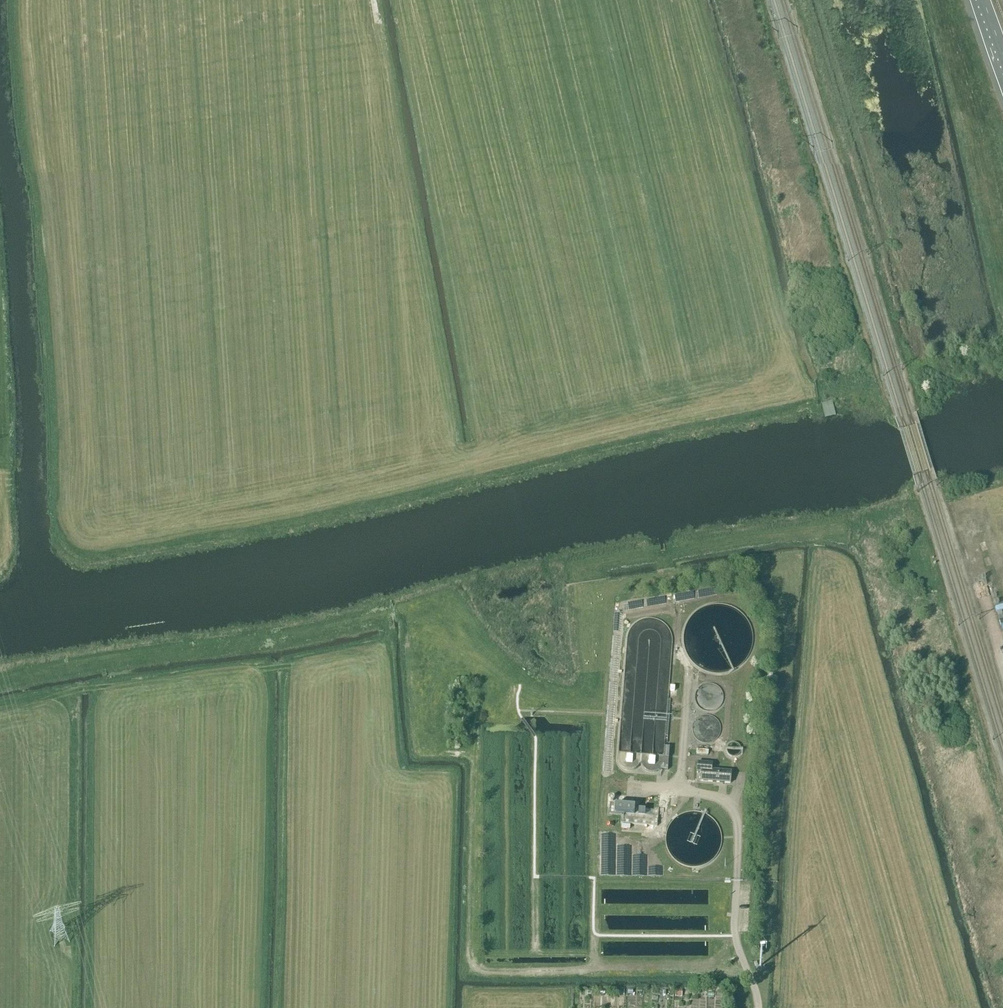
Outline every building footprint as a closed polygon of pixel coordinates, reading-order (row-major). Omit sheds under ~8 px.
[(730,783),(730,771),(711,769),(711,763),(696,762),(696,773),(700,773),(699,781),(730,783)] [(657,826),(658,811),(634,809),(634,806),(610,804),(609,816),(621,817),(620,824),(657,826)]
